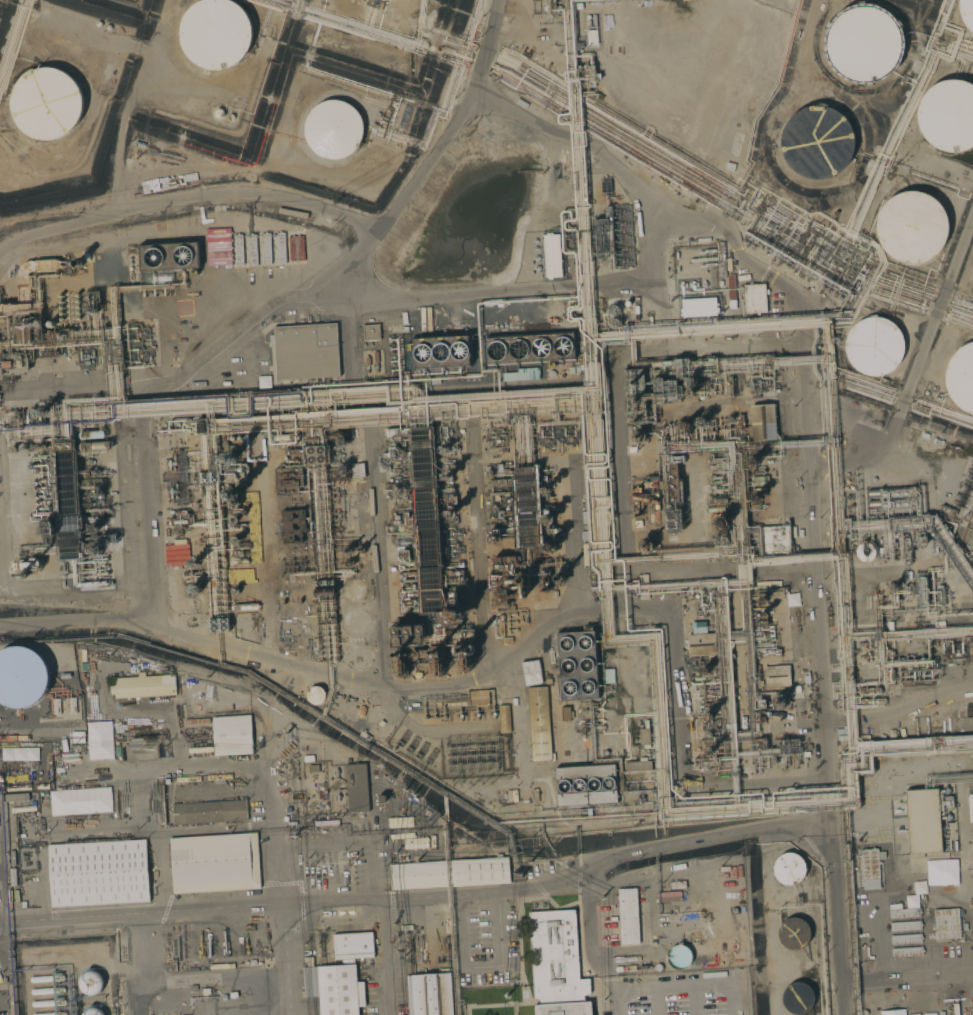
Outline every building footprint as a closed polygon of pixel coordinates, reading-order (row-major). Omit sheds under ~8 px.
[(191,1),(193,0),(234,0),(237,2),(241,5),(244,10),(249,19),(250,24),(251,33),(250,37),(248,45),(244,53),(241,56),(233,62),(228,65),(223,66),(213,68),(208,67),(199,64),(195,62),(188,57),(183,50),(181,47),(178,38),(177,33),(178,23),(179,18),(181,13),(187,5),(191,1)] [(544,14),(543,0),(551,0),(552,13),(544,14)] [(959,5),(960,0),(972,0),(972,34),(972,33),(968,29),(965,24),(962,18),(960,12),(959,5)] [(850,8),(855,7),(864,5),(868,6),(878,7),(882,9),(889,15),(895,22),(900,30),(901,35),(902,39),(901,48),(900,56),(896,63),(898,65),(892,73),(887,76),(882,79),(875,82),(868,84),(862,84),(854,83),(854,81),(850,80),(845,77),(836,71),(833,67),(828,57),(826,52),(825,41),(826,35),(828,29),(830,24),(835,18),(846,10),(850,8)] [(596,81),(588,81),(588,65),(595,65),(596,81)] [(44,67),(48,67),(57,69),(61,71),(69,76),(73,80),(78,89),(80,93),(81,98),(81,107),(80,111),(78,119),(73,126),(70,129),(63,135),(58,137),(53,139),(43,139),(38,139),(29,136),(25,133),(19,128),(14,121),(12,118),(10,109),(9,104),(11,94),(12,89),(15,85),(21,77),(24,74),(32,70),(36,68),(44,67)] [(969,83),(972,85),(972,146),(970,147),(964,150),(956,152),(949,151),(942,150),(936,147),(930,143),(926,139),(923,135),(920,129),(918,123),(917,116),(918,109),(920,102),(923,96),(928,90),(933,86),(939,82),(945,80),(950,79),(956,79),(962,80),(969,83)] [(334,98),(338,98),(345,100),(349,102),(355,108),(358,111),(360,115),(362,123),(363,127),(362,135),(360,141),(356,147),(351,152),(348,155),(340,158),(336,158),(327,158),(323,157),(316,154),(313,151),(308,146),(303,137),(302,129),(302,125),(304,117),(306,113),(308,110),(314,104),(317,101),(324,99),(334,98)] [(815,105),(822,106),(828,108),(834,111),(840,116),(845,122),(848,129),(850,136),(851,143),(850,149),(848,155),(846,160),(843,165),(838,170),(832,174),(826,177),(818,179),(811,179),(804,178),(797,175),(791,172),(787,168),(783,163),(780,158),(778,152),(777,145),(777,137),(779,130),(782,123),(787,117),(792,113),(798,109),(804,107),(809,106),(815,105)] [(221,118),(219,119),(217,118),(216,118),(215,117),(214,116),(214,115),(214,113),(214,111),(215,110),(217,109),(219,108),(221,109),(222,110),(223,111),(223,112),(224,114),(223,116),(222,117),(221,118)] [(904,192),(910,192),(917,192),(924,193),(930,197),(936,201),(941,206),(945,213),(947,219),(948,226),(948,232),(947,237),(945,243),(942,249),(937,254),(932,259),(925,262),(918,264),(911,265),(904,264),(898,262),(892,259),(888,256),(883,251),(880,246),(877,240),(875,233),(875,225),(877,218),(879,211),(883,205),(888,200),(893,197),(898,194),(904,192)] [(276,233),(285,232),(286,263),(278,263),(276,233)] [(262,234),(270,233),(272,264),(263,264),(262,234)] [(234,235),(242,234),(244,265),(235,265),(234,235)] [(248,235),(256,234),(258,265),(249,265),(248,235)] [(543,235),(559,234),(562,277),(553,277),(553,279),(548,280),(548,277),(546,277),(543,235)] [(198,242),(199,268),(140,271),(139,246),(198,242)] [(726,277),(718,277),(716,242),(724,242),(726,277)] [(57,259),(57,270),(35,272),(34,260),(57,259)] [(28,275),(30,303),(29,303),(30,320),(19,320),(17,276),(28,275)] [(743,285),(749,285),(749,282),(752,282),(753,284),(765,284),(765,289),(768,289),(769,294),(765,295),(767,312),(759,312),(759,315),(755,315),(755,313),(745,313),(743,285)] [(619,317),(620,319),(621,321),(621,324),(620,325),(619,327),(617,328),(615,328),(613,328),(611,327),(609,325),(609,322),(609,320),(610,318),(611,317),(613,316),(614,316),(616,316),(618,317),(619,317)] [(873,317),(878,317),(884,318),(889,321),(894,324),(899,329),(902,334),(904,340),(905,345),(905,351),(902,360),(899,364),(896,369),(891,372),(886,375),(880,377),(874,378),(868,377),(863,375),(858,373),(854,370),(848,362),(846,357),(844,351),(844,345),(845,339),(847,334),(850,328),(854,324),(859,321),(864,319),(873,317)] [(32,322),(33,341),(20,341),(19,323),(32,322)] [(140,323),(140,326),(142,328),(148,328),(149,339),(143,339),(141,342),(142,348),(144,350),(150,349),(151,360),(143,361),(141,366),(129,366),(127,324),(140,323)] [(336,323),(340,379),(273,383),(270,327),(273,327),(336,323)] [(380,339),(364,340),(363,325),(379,324),(380,339)] [(573,333),(574,358),(486,364),(485,338),(573,333)] [(468,336),(470,366),(414,369),(414,361),(411,361),(410,343),(413,343),(413,339),(468,336)] [(968,348),(972,346),(972,417),(969,416),(963,413),(958,409),(954,405),(951,400),(948,395),(946,388),(946,381),(947,374),(949,367),(953,360),(957,355),(963,351),(968,348)] [(1,375),(0,375),(0,355),(1,354),(24,353),(26,354),(27,355),(28,360),(29,367),(28,372),(23,374),(5,375),(1,375)] [(664,401),(664,404),(655,404),(653,378),(663,378),(663,381),(675,380),(674,378),(676,378),(675,359),(682,359),(683,377),(686,377),(686,389),(682,389),(683,397),(682,399),(682,400),(681,400),(679,401),(678,400),(664,401)] [(501,381),(500,373),(517,372),(517,369),(539,367),(540,379),(501,381)] [(644,369),(646,417),(630,418),(631,425),(625,425),(622,370),(644,369)] [(552,370),(554,371),(555,372),(555,374),(555,375),(554,376),(553,377),(551,378),(550,378),(548,377),(547,375),(547,374),(547,372),(548,371),(549,370),(551,370),(552,370)] [(212,373),(213,380),(199,381),(199,373),(212,373)] [(774,404),(776,440),(752,441),(750,405),(774,404)] [(204,423),(205,433),(198,433),(197,423),(204,423)] [(405,427),(406,428),(407,429),(408,431),(407,434),(406,435),(404,436),(389,437),(387,437),(386,437),(385,436),(385,435),(385,433),(385,431),(386,429),(387,428),(391,428),(405,427)] [(433,429),(442,612),(419,613),(411,431),(433,429)] [(643,432),(644,433),(645,435),(645,437),(645,439),(644,441),(642,444),(642,446),(635,446),(635,444),(633,442),(631,439),(631,435),(631,434),(632,432),(633,431),(636,430),(639,429),(641,430),(643,432)] [(103,430),(104,431),(104,433),(104,435),(104,436),(104,438),(103,438),(80,439),(79,438),(78,436),(78,435),(79,433),(79,432),(83,431),(103,430)] [(578,430),(579,439),(576,440),(576,444),(564,445),(564,442),(559,442),(559,440),(553,441),(553,446),(541,447),(541,442),(537,442),(536,432),(578,430)] [(299,433),(300,434),(301,435),(301,437),(301,438),(300,439),(299,440),(297,440),(274,441),(273,440),(273,438),(273,436),(274,435),(275,435),(277,435),(299,433)] [(72,442),(73,450),(54,450),(54,443),(72,442)] [(107,442),(108,442),(109,443),(110,444),(110,448),(109,449),(109,450),(107,450),(81,451),(80,451),(79,449),(79,448),(79,446),(80,444),(82,443),(87,443),(107,442)] [(325,445),(326,463),(307,464),(306,447),(325,445)] [(185,448),(188,505),(175,506),(175,503),(173,503),(172,496),(166,496),(166,485),(168,485),(168,482),(162,482),(161,473),(167,473),(167,470),(165,470),(165,459),(171,459),(171,452),(173,452),(172,449),(185,448)] [(403,449),(405,450),(406,451),(407,453),(406,454),(406,456),(405,457),(403,457),(401,457),(400,456),(399,455),(399,454),(399,452),(400,451),(401,450),(402,449),(403,449)] [(60,553),(59,546),(57,515),(56,515),(52,453),(75,451),(81,545),(80,545),(80,552),(60,553)] [(236,458),(236,461),(235,463),(233,464),(230,464),(228,463),(226,462),(225,460),(224,458),(224,457),(225,455),(226,454),(228,453),(229,452),(231,452),(233,453),(235,454),(236,456),(236,458)] [(669,457),(684,456),(684,462),(677,463),(679,501),(671,501),(669,457)] [(224,465),(246,463),(246,466),(248,466),(248,473),(247,473),(247,482),(226,483),(224,465)] [(534,466),(535,479),(515,480),(514,467),(534,466)] [(302,467),(302,471),(304,471),(304,475),(302,475),(303,479),(298,479),(299,495),(277,496),(275,469),(302,467)] [(445,473),(445,471),(451,471),(451,472),(453,474),(453,476),(454,477),(453,480),(452,481),(450,481),(449,482),(447,482),(445,481),(445,480),(444,479),(444,478),(443,476),(444,475),(444,474),(445,473)] [(220,472),(220,482),(200,483),(200,473),(220,472)] [(511,478),(511,484),(491,486),(491,479),(511,478)] [(535,480),(537,511),(517,512),(515,481),(535,480)] [(660,522),(660,523),(655,523),(655,522),(650,522),(649,495),(644,495),(644,482),(653,481),(658,480),(658,481),(662,481),(665,521),(660,522)] [(918,486),(919,494),(868,497),(867,497),(867,496),(866,494),(866,493),(866,491),(867,490),(867,489),(918,486)] [(92,488),(100,487),(100,495),(97,495),(97,496),(93,497),(92,488)] [(230,490),(231,490),(232,489),(234,489),(236,490),(238,491),(239,493),(239,494),(239,496),(238,499),(237,500),(234,501),(232,501),(230,500),(229,499),(227,497),(227,495),(227,493),(228,491),(230,490)] [(750,500),(751,498),(752,497),(753,496),(755,496),(757,496),(759,497),(760,498),(761,499),(761,501),(761,503),(760,505),(759,506),(758,507),(756,507),(754,507),(752,506),(751,505),(750,504),(750,502),(750,500)] [(919,498),(920,505),(869,508),(868,508),(868,507),(867,505),(867,502),(868,501),(919,498)] [(939,509),(941,504),(957,511),(954,516),(939,509)] [(452,511),(453,508),(455,508),(455,509),(456,511),(457,513),(457,515),(456,517),(454,518),(453,519),(451,519),(448,519),(450,516),(449,515),(448,514),(448,512),(449,511),(450,511),(451,511),(452,511)] [(537,513),(539,546),(520,547),(517,515),(537,513)] [(189,514),(189,518),(191,518),(192,523),(177,525),(174,526),(171,526),(170,520),(172,520),(172,519),(176,519),(176,515),(189,514)] [(239,519),(239,521),(239,522),(238,523),(236,524),(235,525),(233,524),(231,523),(230,522),(230,521),(230,519),(230,518),(231,517),(232,516),(234,516),(236,516),(237,516),(238,518),(239,519)] [(543,517),(550,516),(551,523),(543,524),(543,517)] [(52,518),(53,527),(56,527),(56,534),(41,534),(41,528),(43,528),(43,518),(52,518)] [(724,529),(723,530),(723,531),(721,532),(718,533),(716,532),(714,531),(713,530),(712,529),(712,526),(712,524),(713,523),(714,522),(716,520),(718,520),(721,520),(722,521),(723,522),(724,524),(725,525),(725,526),(724,529)] [(93,523),(95,523),(96,523),(98,524),(99,526),(100,528),(99,531),(98,533),(96,534),(94,535),(92,535),(90,533),(89,532),(88,530),(88,528),(89,526),(91,524),(93,523)] [(789,525),(791,553),(763,555),(761,527),(789,525)] [(499,529),(499,541),(490,542),(489,530),(492,528),(496,528),(499,529)] [(106,535),(107,543),(99,544),(98,536),(106,535)] [(926,536),(926,546),(917,546),(917,537),(926,536)] [(911,563),(904,564),(903,537),(910,537),(911,563)] [(641,540),(641,538),(648,538),(648,539),(650,541),(651,542),(651,544),(652,546),(651,548),(650,550),(650,551),(649,552),(647,552),(644,553),(642,552),(640,551),(639,549),(638,547),(638,545),(638,543),(639,541),(641,540)] [(866,542),(867,542),(871,544),(873,547),(875,551),(875,554),(873,557),(871,560),(867,562),(863,562),(860,560),(857,557),(856,553),(855,551),(857,547),(859,545),(862,543),(866,542)] [(91,546),(92,545),(94,544),(96,544),(97,545),(99,546),(100,548),(100,550),(99,553),(98,554),(95,555),(93,555),(91,554),(90,551),(90,549),(91,546)] [(399,553),(410,552),(410,560),(400,561),(399,553)] [(516,556),(516,564),(518,564),(518,566),(493,568),(493,558),(516,556)] [(36,570),(35,570),(30,569),(28,566),(28,563),(28,561),(31,559),(34,558),(36,559),(39,562),(40,564),(39,567),(36,570)] [(191,560),(198,559),(199,566),(191,567),(191,560)] [(462,570),(463,581),(447,583),(446,572),(462,570)] [(563,571),(564,586),(556,586),(555,572),(563,571)] [(525,573),(526,588),(518,589),(518,573),(525,573)] [(649,599),(639,599),(638,574),(647,573),(649,599)] [(510,589),(502,590),(501,575),(509,574),(510,589)] [(194,585),(200,587),(198,595),(191,593),(194,585)] [(944,605),(944,606),(943,607),(941,607),(939,607),(937,607),(937,606),(936,606),(935,586),(936,585),(937,585),(940,585),(942,585),(943,586),(944,605)] [(334,588),(335,594),(315,596),(314,590),(334,588)] [(506,590),(507,606),(493,607),(492,591),(506,590)] [(304,597),(304,603),(282,605),(282,599),(304,597)] [(451,610),(454,610),(455,610),(458,611),(459,612),(460,614),(460,616),(459,618),(458,618),(456,619),(453,618),(452,618),(451,617),(450,616),(447,616),(447,614),(447,612),(449,609),(451,610)] [(208,619),(228,618),(229,630),(209,632),(208,619)] [(944,620),(944,628),(934,628),(934,621),(944,620)] [(691,634),(691,622),(705,621),(706,633),(691,634)] [(423,625),(424,634),(418,634),(418,637),(414,637),(413,635),(393,637),(392,628),(423,625)] [(311,626),(311,634),(302,634),(302,626),(311,626)] [(595,631),(598,698),(559,700),(556,633),(595,631)] [(714,633),(716,654),(688,656),(687,635),(714,633)] [(3,705),(0,703),(0,651),(4,649),(9,647),(14,645),(20,645),(25,645),(31,647),(36,649),(40,653),(44,657),(47,661),(50,666),(51,672),(52,678),(51,683),(50,689),(47,694),(44,698),(40,702),(35,705),(30,708),(25,709),(19,710),(13,709),(8,708),(3,705)] [(551,654),(551,659),(553,659),(554,665),(553,665),(553,670),(537,671),(536,654),(551,654)] [(471,655),(472,666),(457,666),(456,655),(471,655)] [(407,662),(407,672),(392,673),(391,663),(407,662)] [(789,665),(790,686),(765,688),(764,666),(789,665)] [(845,667),(853,667),(854,680),(845,680),(845,667)] [(704,676),(702,675),(701,674),(700,673),(700,671),(701,670),(702,668),(703,668),(705,668),(707,668),(708,669),(708,671),(709,672),(708,674),(707,675),(705,676),(704,676)] [(604,684),(613,683),(612,669),(603,669),(604,684)] [(115,698),(115,694),(110,695),(109,678),(138,677),(138,672),(145,672),(145,676),(175,675),(176,695),(115,698)] [(527,687),(547,686),(551,753),(554,753),(554,761),(552,761),(552,760),(531,762),(527,687)] [(316,707),(314,706),(311,705),(307,702),(306,698),(306,695),(307,691),(311,688),(314,687),(318,687),(321,688),(324,690),(325,693),(326,697),(325,700),(324,703),(319,706),(316,707)] [(879,687),(880,687),(881,689),(881,691),(881,693),(880,694),(859,696),(858,694),(857,692),(857,690),(858,689),(858,688),(879,687)] [(488,705),(446,707),(446,697),(468,695),(468,690),(487,689),(488,705)] [(781,709),(775,709),(772,706),(771,701),(775,696),(781,696),(784,700),(784,705),(781,709)] [(884,698),(885,698),(885,699),(885,702),(885,704),(884,704),(860,706),(859,705),(859,703),(859,700),(859,699),(884,698)] [(510,732),(499,733),(498,705),(509,704),(510,732)] [(796,717),(808,717),(808,705),(796,705),(796,717)] [(569,706),(570,711),(572,711),(572,718),(570,718),(570,720),(561,721),(561,707),(569,706)] [(250,715),(253,753),(214,756),(212,717),(250,715)] [(638,729),(644,729),(644,724),(648,723),(650,748),(643,748),(643,745),(639,745),(638,729)] [(711,753),(712,755),(713,756),(714,758),(713,760),(712,762),(710,763),(708,763),(706,762),(705,761),(704,759),(704,757),(704,755),(705,754),(707,753),(709,753),(711,753)] [(625,771),(624,762),(639,761),(639,758),(647,757),(647,761),(651,761),(651,770),(625,771)] [(365,763),(369,812),(348,813),(345,765),(365,763)] [(558,805),(555,768),(614,764),(617,802),(558,805)] [(111,813),(110,788),(49,790),(49,815),(111,813)] [(941,852),(923,853),(923,858),(915,858),(914,854),(908,854),(905,790),(938,789),(941,852)] [(507,791),(517,790),(518,802),(508,802),(507,791)] [(28,793),(28,800),(1,802),(1,795),(28,793)] [(246,799),(247,820),(173,825),(172,804),(246,799)] [(580,816),(579,809),(590,808),(590,815),(580,816)] [(387,818),(412,816),(413,827),(388,828),(387,818)] [(256,832),(260,888),(173,894),(169,838),(256,832)] [(146,839),(149,902),(51,907),(47,845),(146,839)] [(861,850),(878,849),(878,852),(885,852),(885,859),(879,860),(879,861),(880,861),(880,864),(879,864),(881,889),(864,890),(861,850)] [(788,886),(785,885),(780,883),(777,882),(774,877),(772,872),(772,866),(774,860),(776,858),(780,854),(786,852),(791,852),(797,855),(801,858),(804,864),(805,869),(804,875),(801,880),(796,884),(794,885),(788,886)] [(390,864),(508,857),(510,883),(391,890),(390,864)] [(685,881),(686,888),(669,889),(669,882),(685,881)] [(636,888),(639,944),(620,945),(617,889),(636,888)] [(920,908),(920,916),(889,918),(888,910),(920,908)] [(960,938),(935,939),(933,910),(958,908),(960,938)] [(591,1001),(592,1014),(535,1014),(534,1005),(540,1005),(539,1000),(534,998),(528,912),(575,909),(579,979),(589,978),(590,993),(583,996),(585,1002),(591,1001)] [(794,950),(791,950),(786,948),(781,944),(779,939),(778,933),(779,927),(782,922),(784,920),(789,917),(795,917),(801,918),(806,921),(808,923),(811,928),(812,934),(810,940),(807,945),(803,948),(800,950),(794,950)] [(920,921),(921,929),(890,931),(889,923),(920,921)] [(372,932),(374,957),(334,960),(332,934),(372,932)] [(921,934),(922,942),(891,944),(891,936),(921,934)] [(674,945),(678,945),(677,942),(681,942),(682,945),(686,947),(690,951),(691,956),(691,961),(688,966),(681,969),(677,969),(672,968),(671,967),(667,961),(665,963),(664,959),(667,958),(666,956),(668,951),(670,948),(674,945)] [(922,947),(923,955),(892,957),(891,949),(922,947)] [(358,1007),(358,1014),(319,1014),(318,996),(304,997),(302,967),(355,964),(357,982),(363,981),(365,1006),(358,1007)] [(95,997),(93,997),(86,996),(82,994),(79,990),(78,986),(78,981),(81,975),(85,973),(89,971),(93,971),(98,973),(101,976),(103,980),(104,987),(102,991),(99,994),(95,997)] [(450,973),(453,1014),(407,1014),(405,975),(450,973)] [(62,975),(64,975),(64,976),(65,977),(65,978),(64,979),(63,980),(62,981),(32,983),(30,982),(29,981),(29,979),(30,978),(31,977),(32,977),(35,976),(62,975)] [(799,1014),(796,1014),(790,1012),(786,1009),(783,1004),(782,1001),(782,995),(784,990),(785,987),(790,984),(795,982),(801,981),(806,983),(810,987),(813,992),(815,997),(814,1003),(811,1008),(807,1012),(804,1013),(799,1014)] [(65,988),(65,989),(65,990),(65,992),(64,993),(33,995),(31,995),(30,994),(30,993),(30,992),(30,990),(31,989),(63,987),(65,988)] [(970,1001),(971,1014),(959,1014),(958,1002),(957,1002),(956,997),(969,996),(969,1001),(970,1001)] [(915,998),(917,1014),(879,1014),(878,1001),(915,998)] [(63,999),(65,1000),(66,1001),(66,1002),(66,1003),(66,1004),(65,1005),(64,1005),(34,1007),(32,1007),(31,1006),(31,1004),(31,1003),(32,1002),(33,1001),(38,1001),(63,999)] [(105,1014),(82,1014),(83,1012),(87,1009),(94,1007),(98,1008),(102,1010),(105,1014)]
